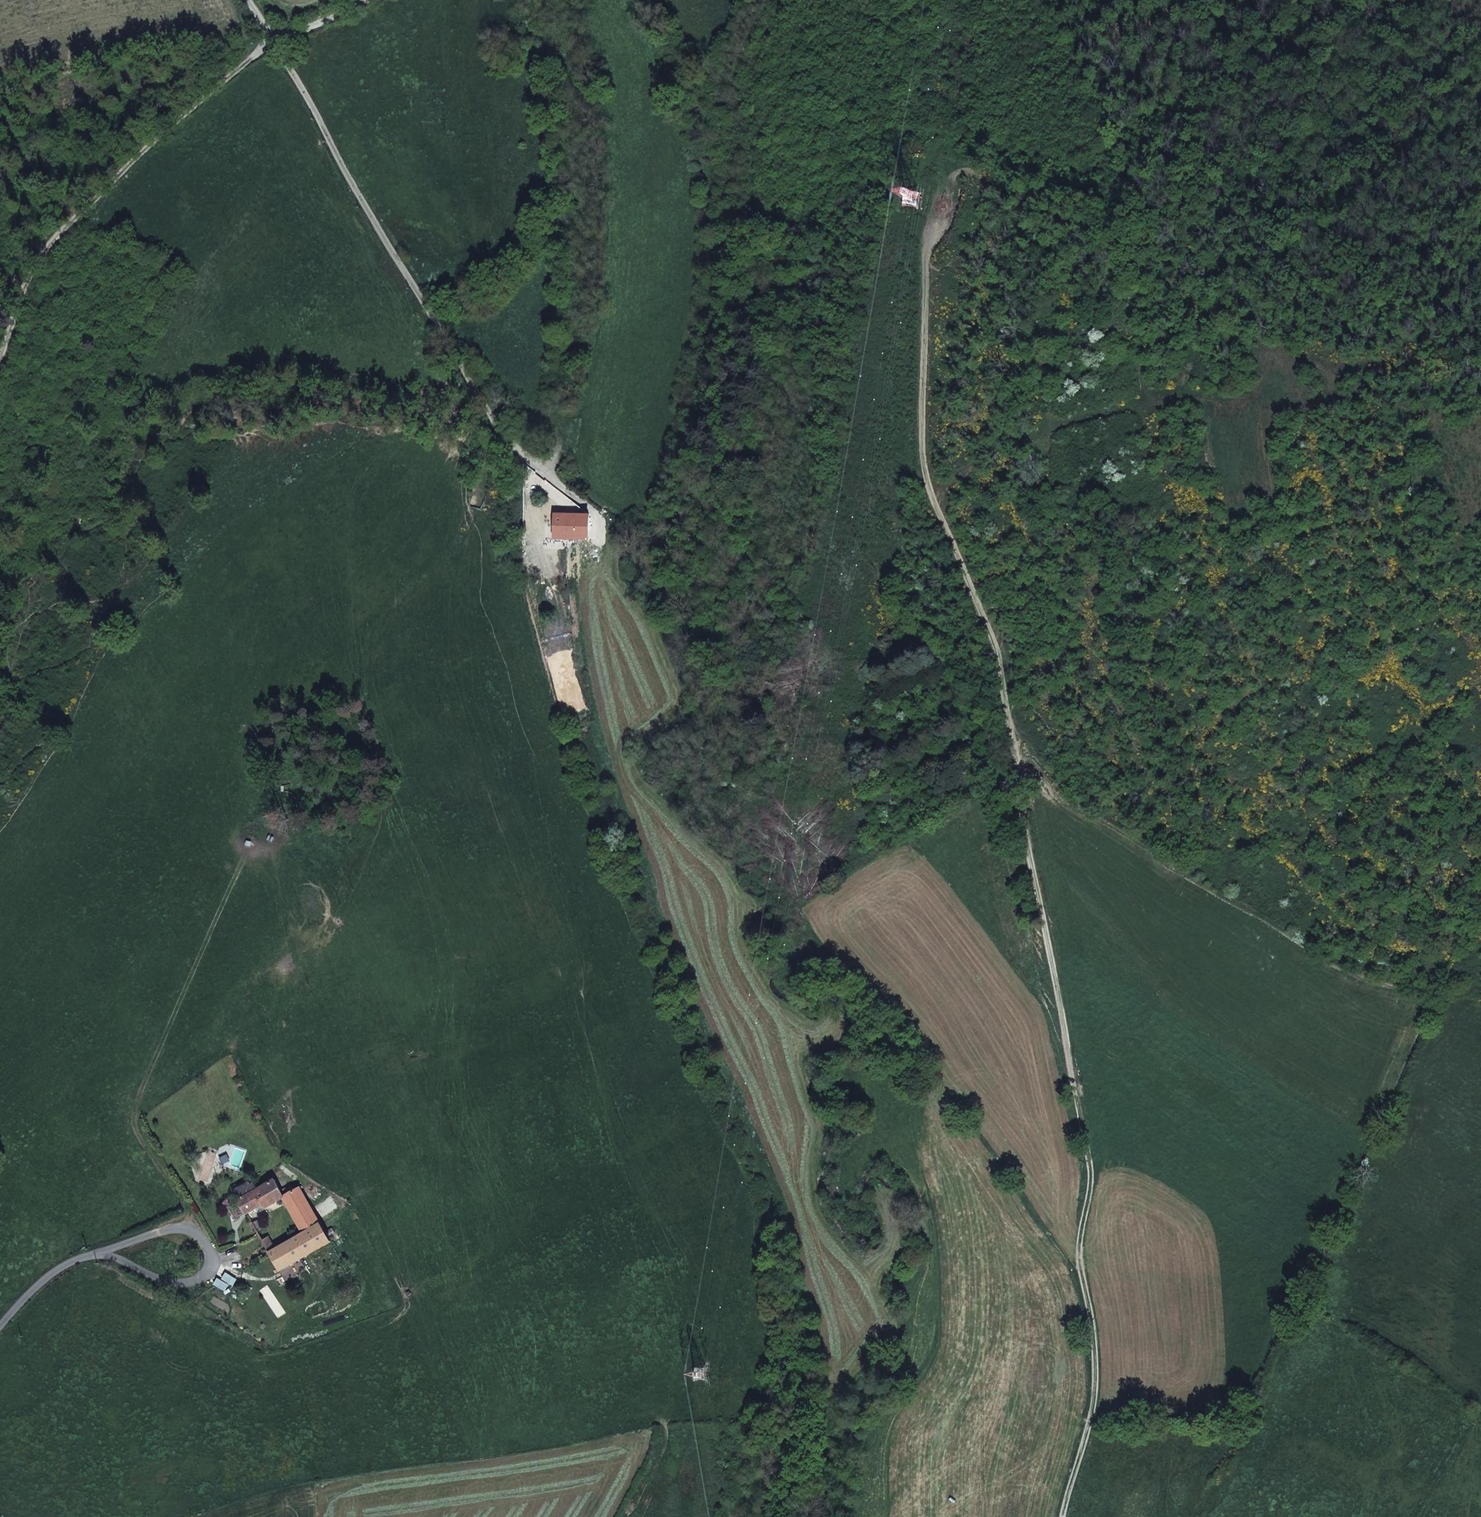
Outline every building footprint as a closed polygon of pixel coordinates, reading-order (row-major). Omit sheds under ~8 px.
[(539,492),(542,472),(534,471),(532,491),(539,492)] [(589,539),(589,522),(585,522),(585,516),(556,515),(556,530),(560,530),(559,539),(589,539)] [(284,1195),(275,1179),(238,1200),(246,1214),(263,1204),(266,1209),(284,1197),(284,1195)] [(254,1183),(254,1182),(251,1184),(249,1181),(233,1191),(238,1200),(258,1189),(258,1188),(254,1183)] [(310,1205),(299,1187),(284,1195),(284,1197),(294,1215),(310,1205)] [(321,1223),(310,1205),(294,1215),(304,1233),(321,1223)] [(264,1228),(258,1219),(252,1223),(257,1232),(264,1228)] [(276,1248),(268,1236),(262,1239),(279,1270),(331,1241),(321,1223),(304,1233),(276,1248)]
